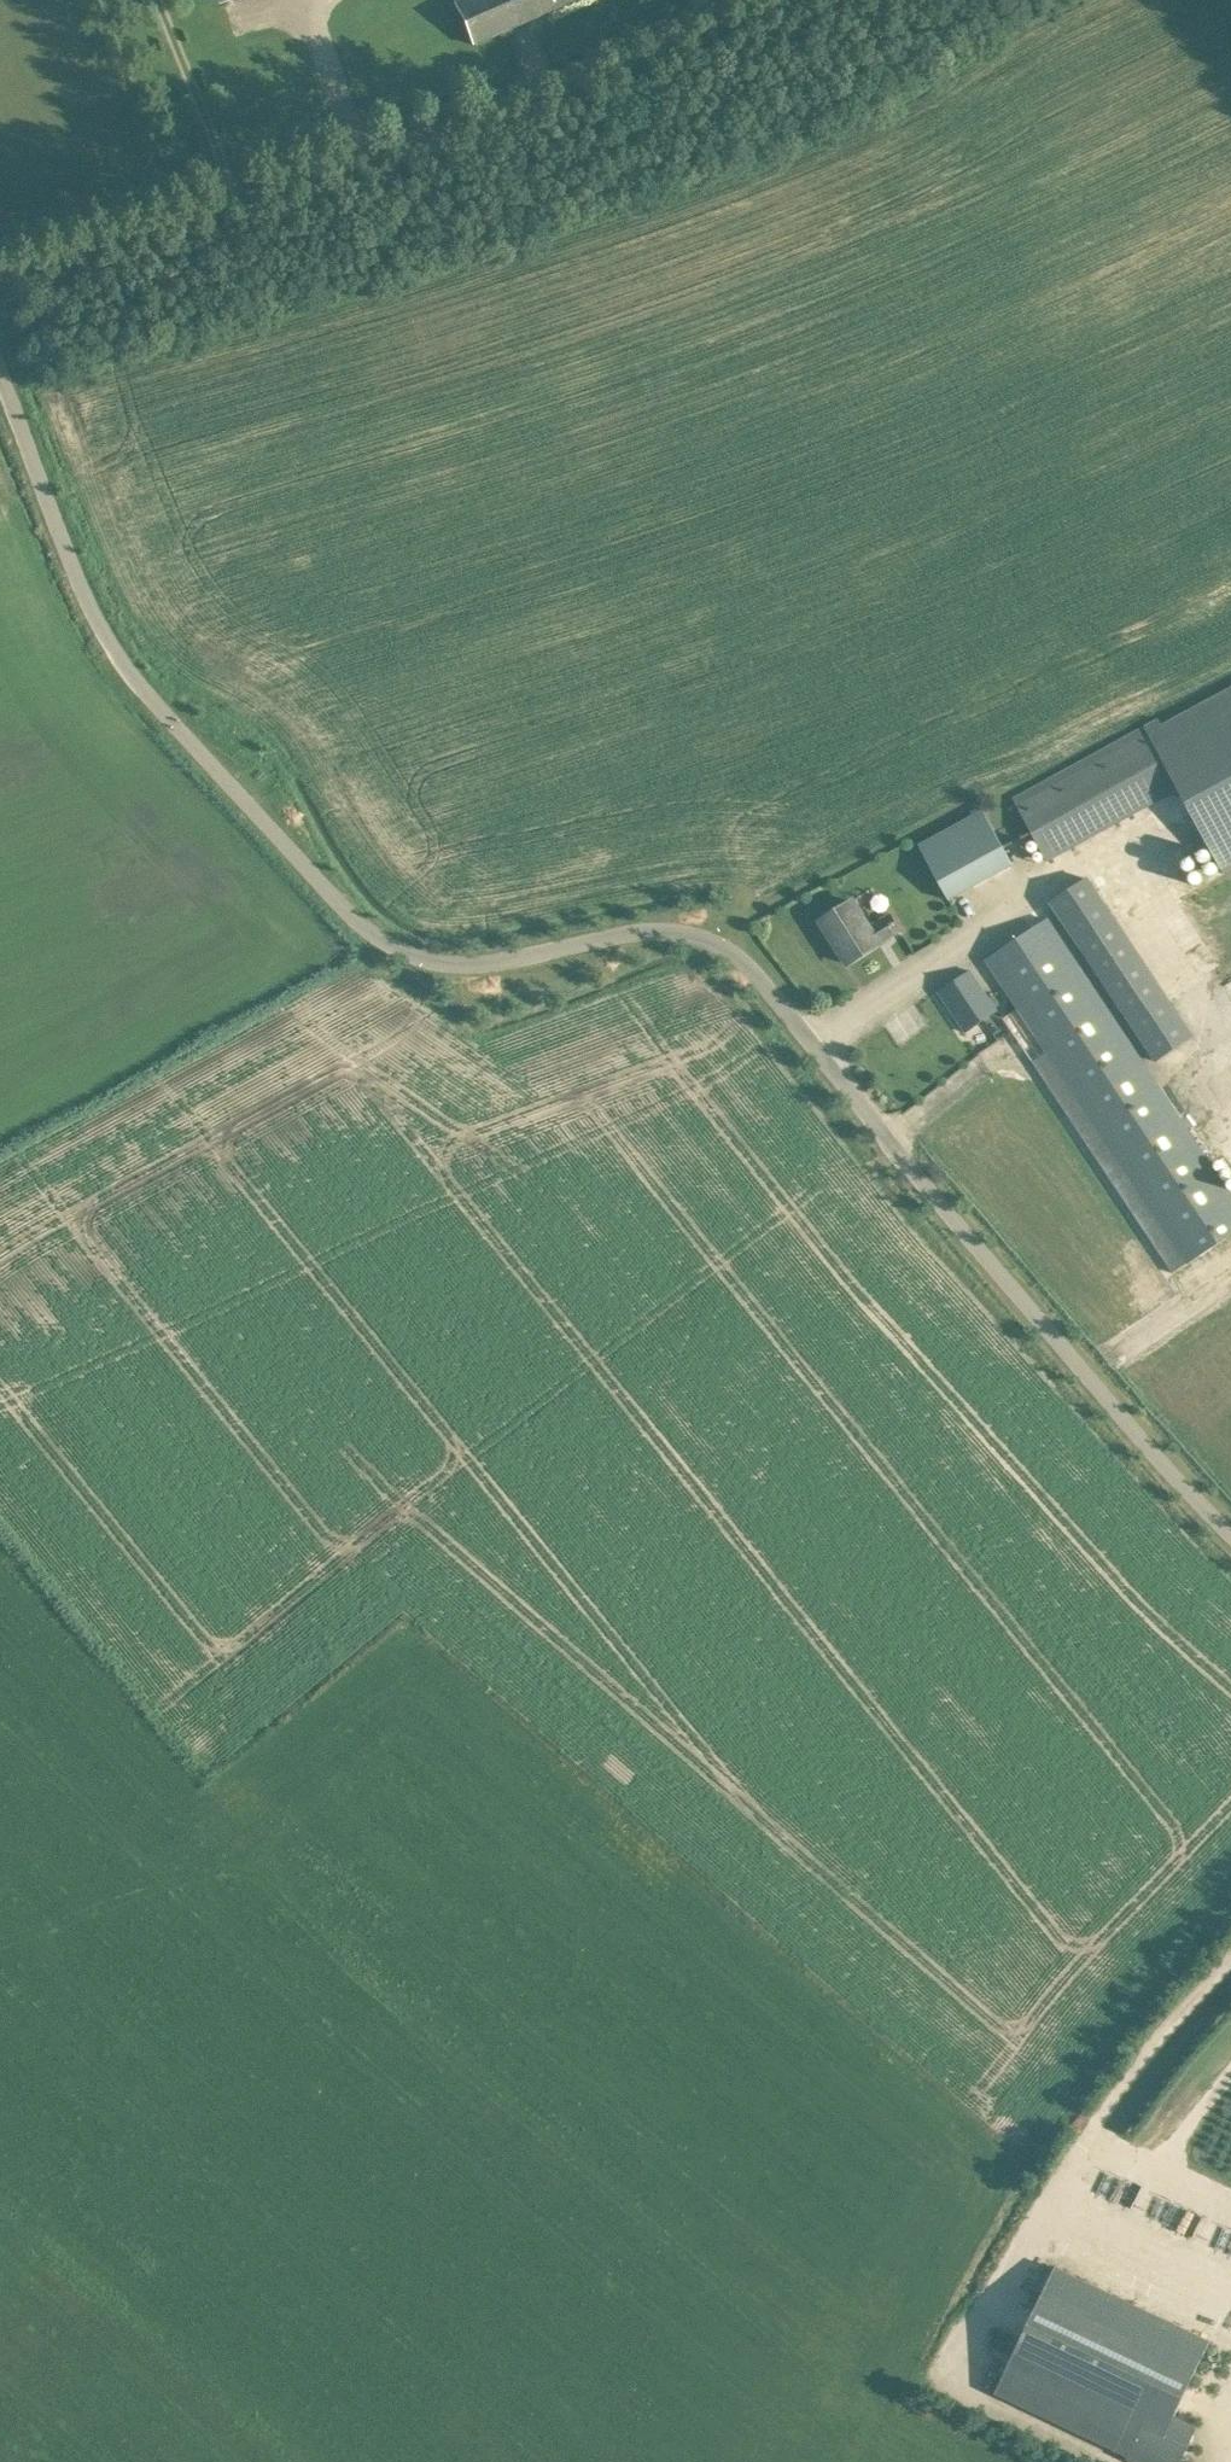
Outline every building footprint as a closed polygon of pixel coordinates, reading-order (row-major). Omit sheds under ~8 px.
[(455,1),(474,44),(571,0),(458,0),(455,1)] [(1179,788),(1225,873),(1230,869),(1230,689),(1163,725),(1160,719),(1015,798),(1018,804),(1048,859),(1179,788)] [(1014,864),(984,809),(920,844),(950,899),(1014,864)] [(1077,938),(1113,914),(1088,877),(1052,901),(1077,938)] [(888,915),(871,927),(844,885),(813,905),(850,963),(880,944),(879,942),(900,929),(902,928),(891,912),(888,914),(888,915)] [(987,959),(1019,1008),(1004,1018),(1174,1272),(1189,1263),(1230,1235),(1230,1193),(1222,1179),(1148,1067),(1048,918),(1007,946),(987,959)] [(998,1010),(971,969),(939,991),(966,1031),(998,1010)] [(1157,1061),(1193,1037),(1169,1000),(1133,1023),(1157,1061)] [(1199,2425),(1176,2414),(1200,2366),(1044,2291),(1021,2340),(996,2392),(1129,2456),(1128,2457),(1138,2461),(1182,2461),(1199,2425)]
